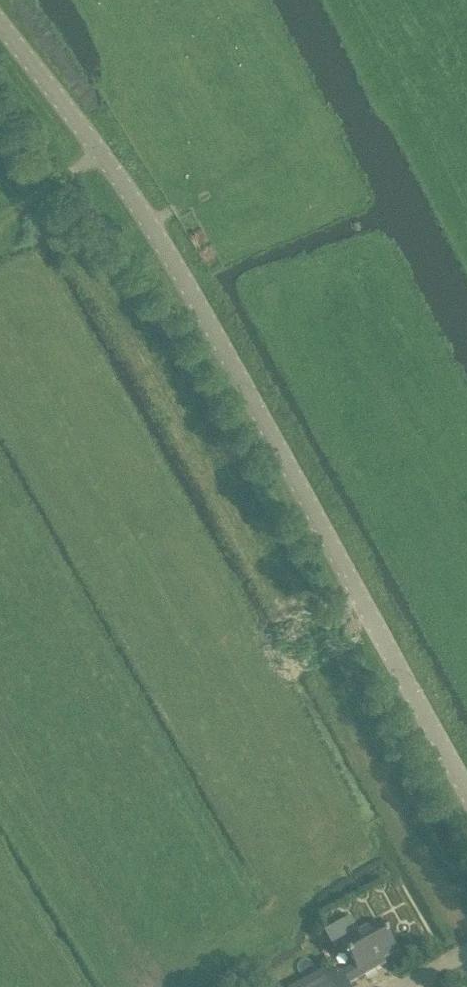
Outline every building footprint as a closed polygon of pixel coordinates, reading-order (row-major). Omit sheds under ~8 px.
[(308,986),(348,986),(377,970),(375,967),(397,954),(380,922),(360,933),(351,917),(324,931),(334,948),(343,944),(355,966),(341,974),(339,970),(308,986)]
